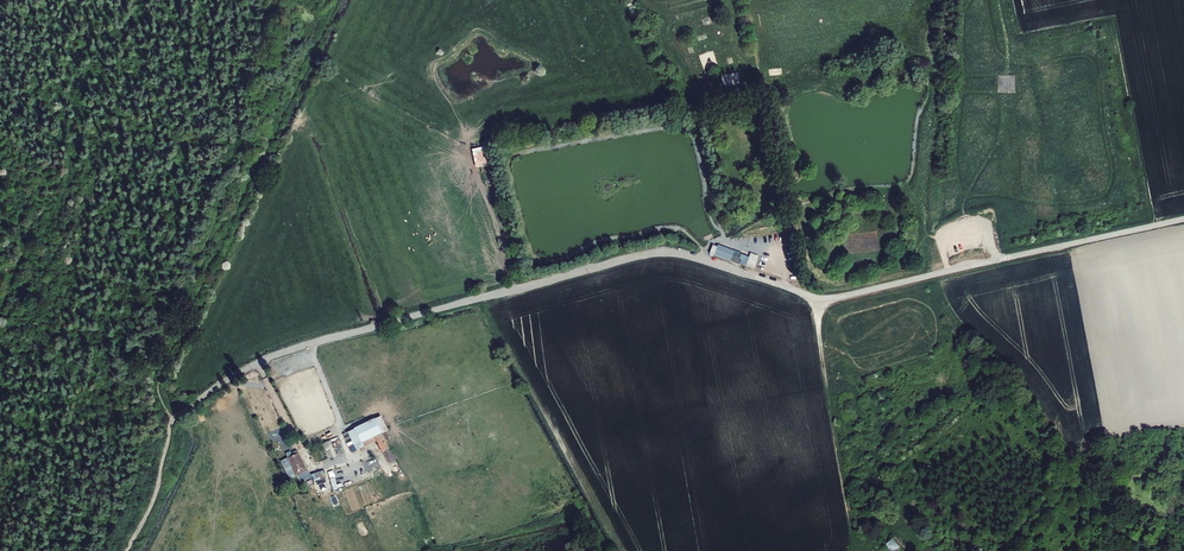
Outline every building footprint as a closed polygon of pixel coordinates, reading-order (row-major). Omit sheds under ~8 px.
[(480,167),(484,181),(491,180),(488,165),(480,167)] [(735,253),(718,247),(714,257),(731,264),(735,253)] [(388,431),(381,416),(354,429),(362,447),(376,440),(374,437),(381,433),(385,441),(390,439),(386,431),(388,431)] [(351,452),(362,447),(354,429),(347,432),(352,444),(347,446),(351,452)] [(342,435),(347,446),(352,444),(347,432),(342,435)] [(381,433),(374,437),(376,440),(382,452),(383,452),(389,449),(385,441),(381,433)] [(334,453),(344,448),(338,436),(328,440),(334,453)] [(327,457),(331,454),(326,442),(321,444),(327,457)] [(346,452),(344,448),(334,453),(336,456),(346,452)] [(396,461),(390,448),(389,449),(383,452),(389,464),(396,461)] [(308,470),(308,469),(298,449),(293,451),(294,454),(289,456),(297,472),(298,474),(308,470)] [(314,473),(316,479),(328,475),(326,469),(314,473)] [(364,508),(354,484),(335,491),(345,515),(364,508)] [(893,538),(884,546),(889,550),(899,550),(902,549),(893,538)]
